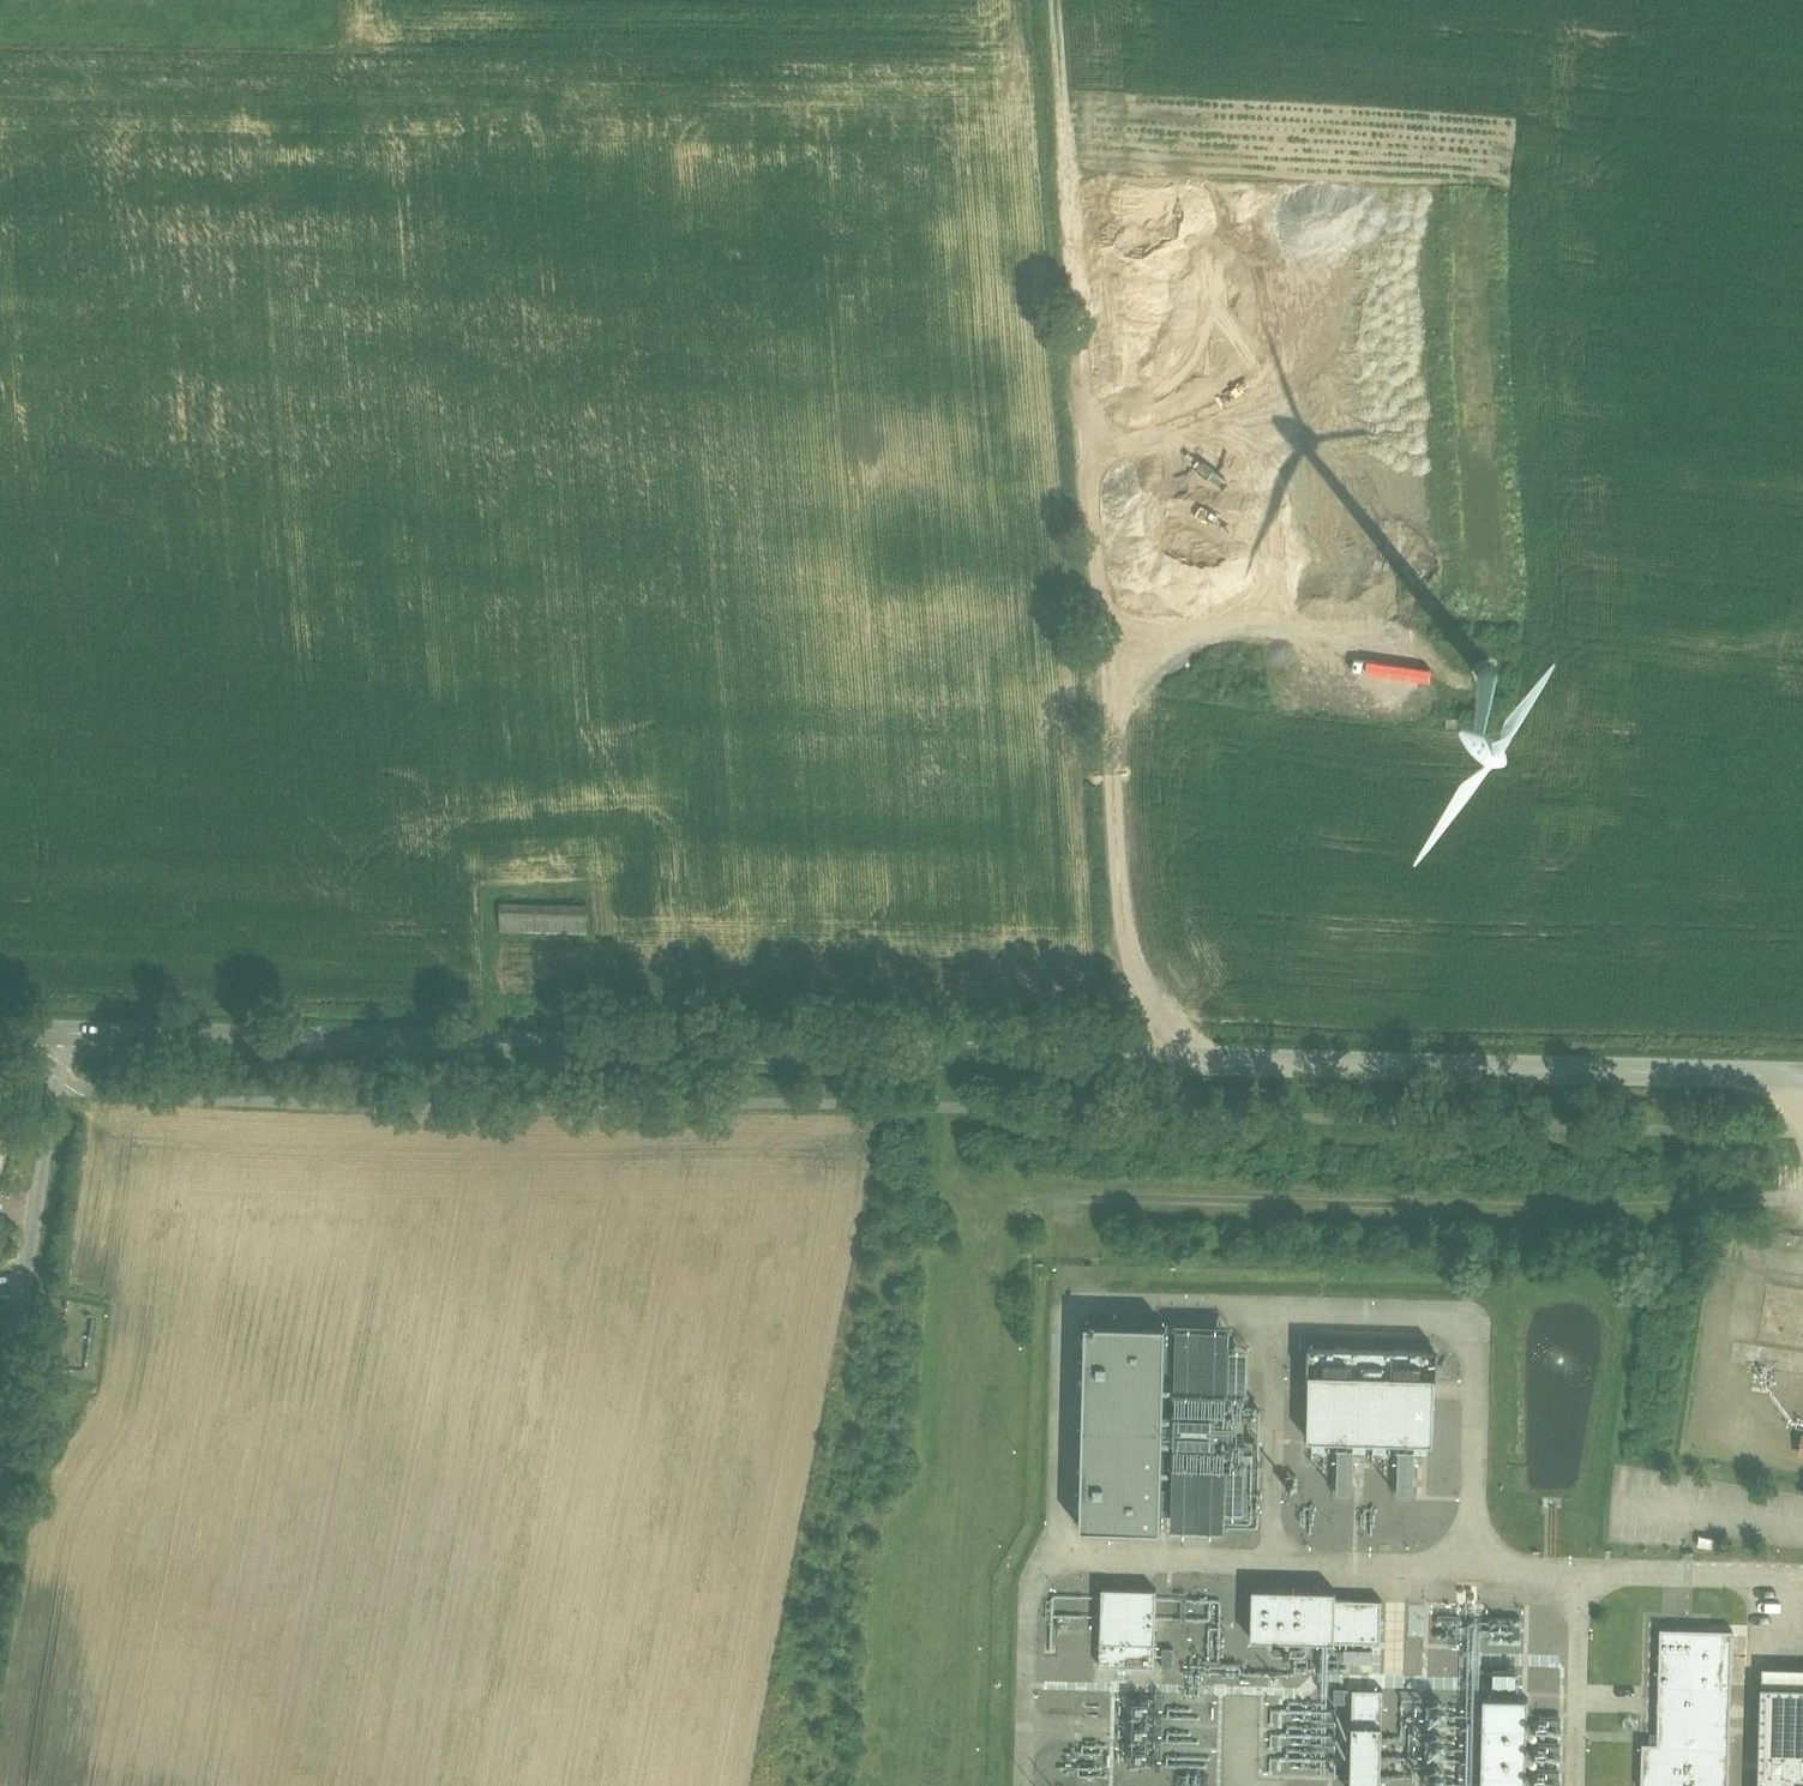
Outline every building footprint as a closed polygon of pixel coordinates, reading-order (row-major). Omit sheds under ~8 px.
[(588,905),(500,910),(501,933),(590,928),(588,905)] [(1175,1452),(1174,1524),(1243,1524),(1243,1510),(1231,1510),(1232,1471),(1241,1472),(1242,1352),(1233,1352),(1233,1322),(1170,1322),(1169,1452),(1175,1452)] [(1167,1326),(1087,1324),(1082,1531),(1163,1532),(1167,1326)] [(1311,1347),(1308,1440),(1434,1443),(1436,1351),(1311,1347)] [(1417,1496),(1417,1448),(1399,1448),(1400,1496),(1417,1496)] [(1102,1587),(1100,1667),(1155,1668),(1157,1589),(1102,1587)] [(1254,1587),(1252,1639),(1382,1642),(1383,1599),(1336,1597),(1336,1589),(1254,1587)] [(1661,1628),(1658,1742),(1643,1742),(1642,1785),(1730,1785),(1734,1630),(1661,1628)] [(1761,1686),(1759,1785),(1802,1785),(1802,1687),(1761,1686)] [(1354,1689),(1352,1785),(1383,1785),(1385,1689),(1354,1689)] [(1484,1696),(1483,1785),(1527,1785),(1528,1696),(1484,1696)]
